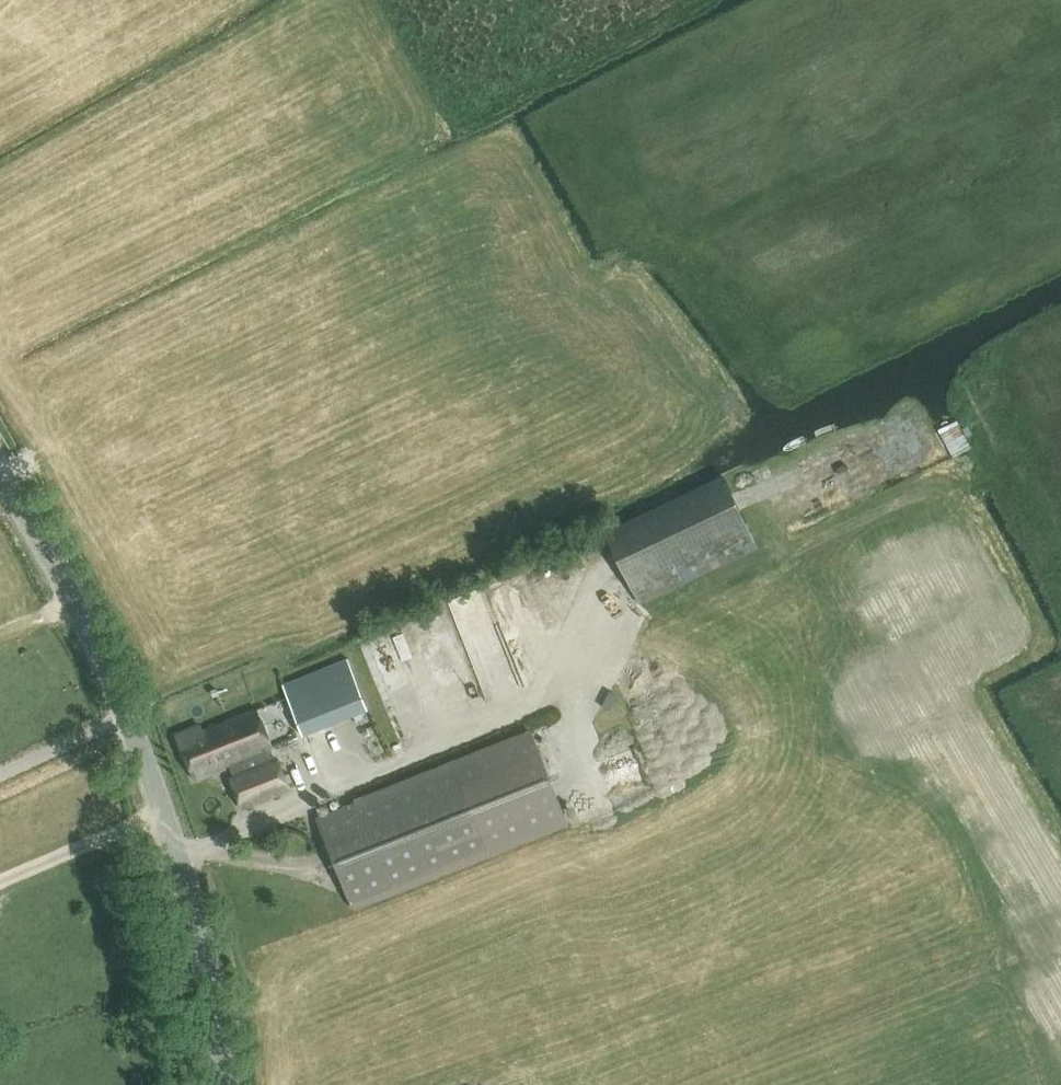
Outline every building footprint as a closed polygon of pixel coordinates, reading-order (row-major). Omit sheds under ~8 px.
[(728,481),(614,535),(638,600),(757,543),(728,481)] [(535,570),(547,620),(570,615),(559,565),(535,570)] [(467,652),(495,647),(490,617),(462,622),(467,652)] [(637,735),(679,636),(649,624),(612,710),(616,712),(611,724),(637,735)] [(348,658),(282,684),(302,734),(368,708),(348,658)] [(272,746),(257,709),(203,730),(201,724),(178,733),(195,777),(230,764),(234,774),(232,775),(243,806),(290,788),(277,758),(274,759),(269,747),(272,746)] [(531,733),(317,817),(353,907),(566,822),(531,733)]
